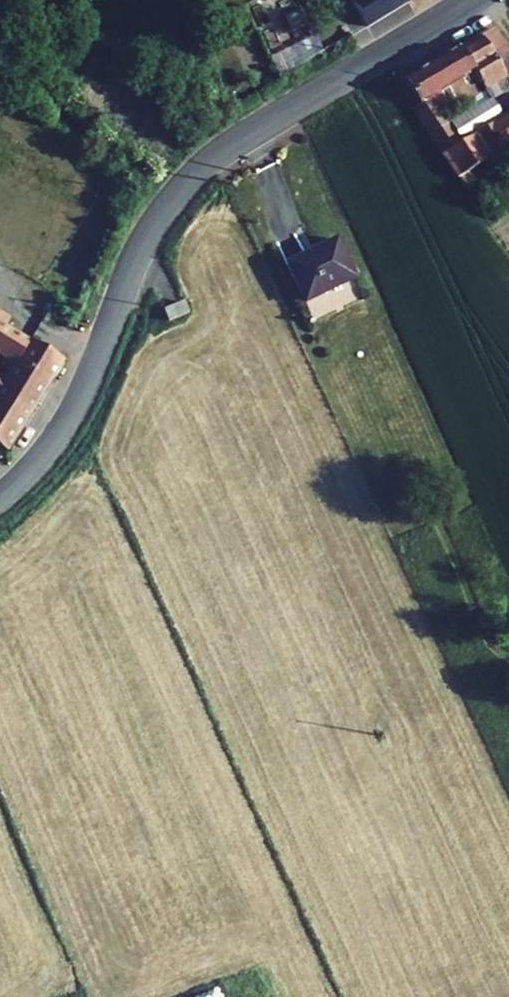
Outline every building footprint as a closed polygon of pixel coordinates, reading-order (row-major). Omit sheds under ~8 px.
[(368,27),(413,0),(359,0),(352,4),(368,27)] [(203,10),(207,19),(223,12),(220,3),(203,10)] [(455,48),(470,71),(482,90),(508,73),(508,41),(497,21),(455,48)] [(324,54),(314,35),(308,39),(318,57),(324,54)] [(268,58),(279,80),(318,57),(308,39),(268,58)] [(409,107),(427,134),(445,122),(447,125),(474,109),(467,100),(482,90),(455,48),(405,79),(418,101),(409,107)] [(462,189),(473,181),(467,171),(508,145),(508,112),(499,118),(482,90),(467,100),(474,109),(447,125),(445,122),(427,134),(462,189)] [(283,261),(302,301),(355,276),(336,237),(283,261)] [(10,319),(0,313),(0,324),(5,327),(10,319)] [(4,359),(15,366),(30,343),(5,327),(0,324),(0,365),(4,359)] [(63,363),(30,343),(15,366),(4,359),(0,365),(0,450),(6,454),(63,363)]
